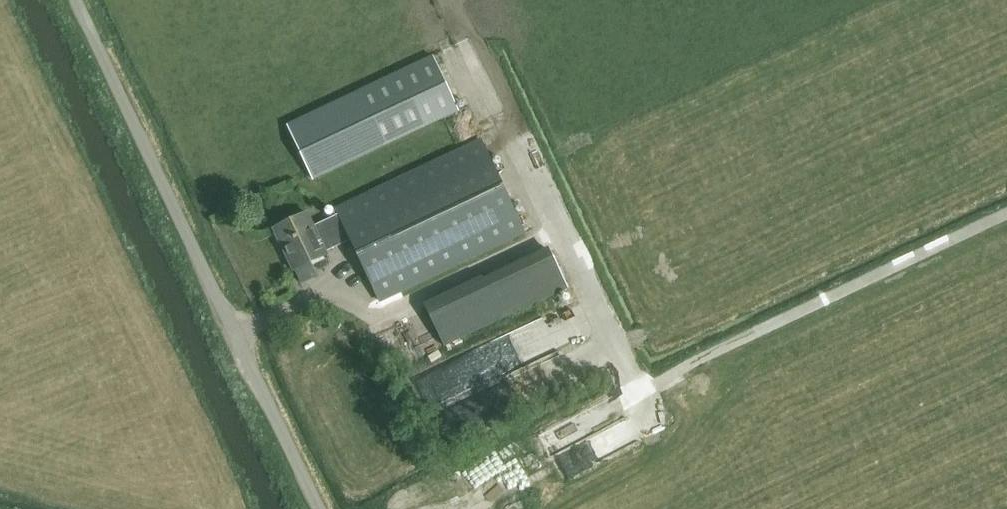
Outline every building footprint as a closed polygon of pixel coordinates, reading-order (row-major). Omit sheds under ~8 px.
[(287,125),(313,179),(459,111),(434,57),(287,125)] [(524,234),(481,141),(336,210),(339,215),(314,227),(307,213),(275,229),(295,271),(327,255),(326,253),(351,241),(380,302),(524,234)] [(426,311),(443,347),(568,287),(550,251),(426,311)] [(559,445),(579,434),(569,416),(549,427),(559,445)] [(499,439),(514,471),(536,461),(521,429),(499,439)] [(568,447),(576,464),(602,451),(594,435),(568,447)] [(468,469),(466,480),(452,478),(450,492),(477,497),(479,480),(494,483),(497,465),(482,463),(481,471),(468,469)]
